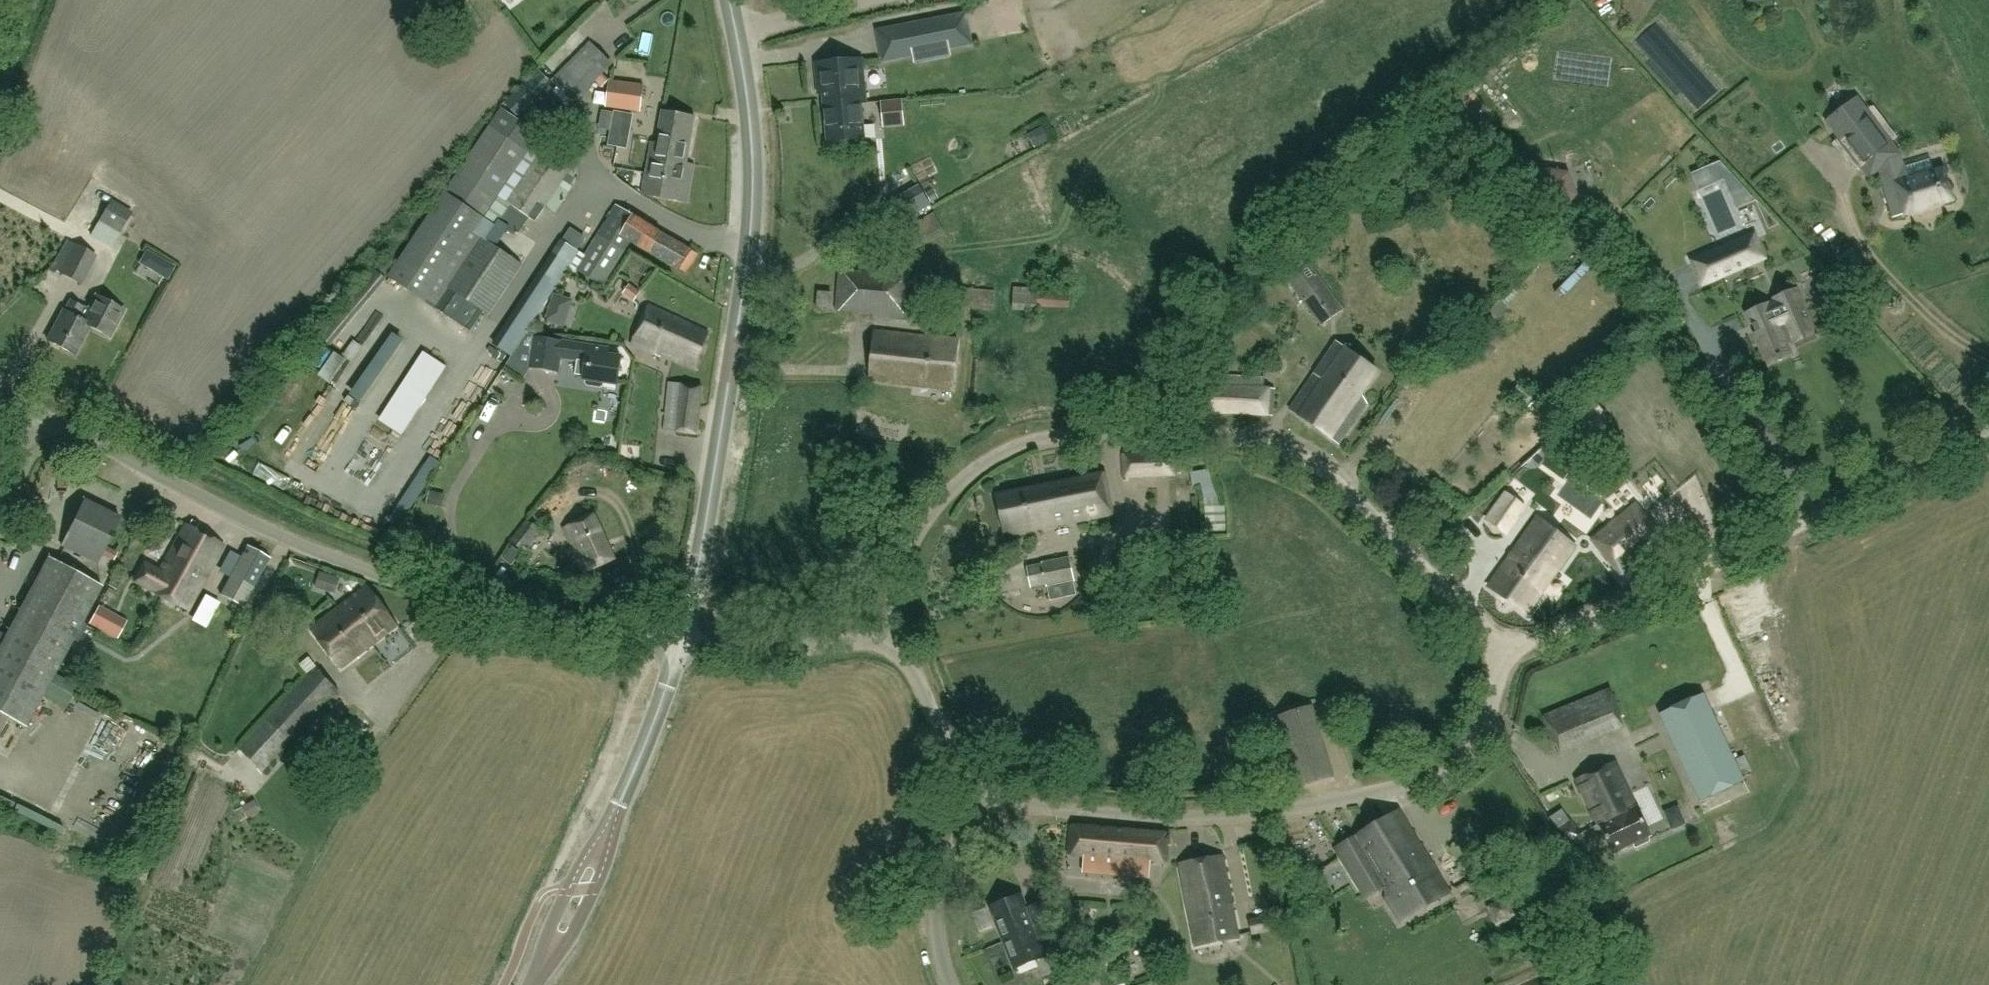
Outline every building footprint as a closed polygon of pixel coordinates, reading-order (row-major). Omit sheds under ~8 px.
[(884,60),(913,54),(912,48),(948,41),(949,47),(971,43),(965,14),(878,32),(884,60)] [(572,101),(611,63),(591,43),(553,81),(572,101)] [(866,138),(862,103),(862,101),(867,101),(862,56),(815,61),(818,93),(823,92),(829,142),(866,138)] [(607,107),(640,111),(644,85),(610,81),(607,107)] [(1827,121),(1844,144),(1845,144),(1869,176),(1879,168),(1894,217),(1952,199),(1943,169),(1934,172),(1930,159),(1902,167),(1897,150),(1857,98),(1827,121)] [(883,107),(886,126),(907,124),(904,104),(883,107)] [(529,215),(535,219),(577,154),(539,130),(538,132),(499,107),(389,277),(436,308),(449,287),(489,313),(522,263),(496,246),(509,227),(518,232),(529,215)] [(650,140),(648,152),(641,194),(662,198),(662,197),(686,202),(693,163),(685,162),(693,116),(661,110),(655,141),(650,140)] [(1721,161),(1718,163),(1725,178),(1737,207),(1756,199),(1721,161)] [(1563,212),(1579,193),(1569,170),(1546,167),(1530,186),(1539,208),(1563,212)] [(918,187),(900,197),(910,216),(929,205),(918,187)] [(632,242),(685,273),(699,254),(619,206),(586,256),(563,240),(533,285),(549,296),(568,268),(577,273),(579,271),(602,286),(632,242)] [(101,220),(122,233),(129,220),(108,208),(101,220)] [(933,212),(912,224),(898,232),(907,249),(920,240),(926,249),(947,234),(933,212)] [(1754,236),(1734,244),(1713,253),(1693,261),(1703,284),(1722,275),(1743,266),(1763,258),(1754,236)] [(59,273),(80,284),(94,255),(67,241),(50,268),(59,273)] [(171,275),(177,263),(150,251),(145,263),(171,275)] [(1321,325),(1342,309),(1308,262),(1287,278),(1321,325)] [(879,270),(879,273),(839,271),(837,311),(874,313),(874,317),(910,321),(914,273),(879,270)] [(635,300),(641,291),(630,284),(624,293),(635,300)] [(1068,308),(1069,285),(1037,284),(1037,287),(1014,286),(1014,312),(1038,312),(1038,308),(1068,308)] [(993,311),(995,291),(963,288),(961,308),(993,311)] [(1811,325),(1796,290),(1775,299),(1776,303),(1769,306),(1768,304),(1747,313),(1769,365),(1791,356),(1786,346),(1815,334),(1811,325)] [(830,310),(832,293),(819,292),(817,309),(830,310)] [(556,294),(549,316),(564,321),(571,298),(556,294)] [(90,326),(110,335),(123,308),(95,295),(88,310),(90,326)] [(75,354),(90,326),(88,310),(69,300),(64,311),(63,310),(48,341),(75,354)] [(694,368),(710,333),(650,306),(633,342),(653,351),(653,350),(694,368)] [(953,390),(958,340),(924,337),(924,338),(874,333),(870,380),(953,390)] [(584,378),(587,378),(586,383),(588,385),(602,387),(604,385),(605,381),(618,383),(622,357),(608,355),(609,348),(535,338),(531,368),(559,372),(560,358),(578,360),(576,374),(584,375),(584,378)] [(1360,396),(1378,370),(1337,341),(1290,409),(1339,444),(1369,401),(1360,396)] [(326,375),(338,382),(350,362),(338,355),(326,375)] [(400,419),(445,371),(431,358),(386,407),(400,419)] [(1196,371),(1195,406),(1196,413),(1269,417),(1269,413),(1275,415),(1276,387),(1264,386),(1265,376),(1228,374),(1228,373),(1196,371)] [(697,434),(702,386),(670,382),(665,430),(676,431),(676,432),(697,434)] [(1517,387),(1508,398),(1521,408),(1530,397),(1517,387)] [(1171,477),(1171,457),(1131,457),(1131,477),(1171,477)] [(1005,534),(1113,512),(1105,471),(997,494),(1005,534)] [(1486,520),(1506,534),(1517,519),(1516,517),(1523,507),(1505,494),(1486,520)] [(98,563),(120,518),(84,500),(62,545),(98,563)] [(1670,545),(1636,504),(1592,540),(1626,581),(1670,545)] [(584,573),(615,559),(595,514),(563,528),(582,569),(582,568),(584,573)] [(1525,614),(1575,546),(1538,518),(1488,587),(1525,614)] [(527,520),(510,540),(526,552),(541,530),(527,520)] [(197,559),(209,536),(185,523),(160,571),(144,563),(135,581),(154,591),(162,596),(173,573),(182,578),(187,569),(182,566),(188,554),(197,559)] [(182,578),(173,573),(162,596),(188,609),(223,544),(209,536),(197,559),(188,554),(182,566),(187,569),(182,578)] [(269,557),(247,545),(221,594),(242,606),(269,557)] [(1047,588),(1075,582),(1070,556),(1042,562),(1042,564),(1027,566),(1032,588),(1046,584),(1047,588)] [(81,623),(101,586),(49,558),(0,648),(0,713),(25,727),(42,696),(66,708),(77,687),(54,674),(73,639),(78,642),(87,626),(81,623)] [(338,609),(369,648),(398,625),(368,586),(338,609)] [(194,619),(209,628),(223,602),(208,594),(194,619)] [(98,608),(89,626),(105,633),(114,615),(98,608)] [(369,648),(338,609),(310,630),(340,670),(369,648)] [(263,771),(338,689),(315,668),(240,749),(263,771)] [(1626,727),(1621,714),(1612,689),(1543,716),(1558,754),(1626,727)] [(1660,714),(1700,801),(1744,781),(1703,694),(1660,714)] [(1285,791),(1333,777),(1312,706),(1279,716),(1284,733),(1269,738),(1285,791)] [(1635,803),(1633,798),(1614,762),(1576,781),(1599,826),(1601,825),(1615,852),(1635,842),(1638,847),(1651,841),(1651,834),(1652,834),(1638,806),(1636,808),(1634,804),(1635,803)] [(1403,919),(1450,890),(1399,807),(1337,845),(1368,895),(1387,883),(1390,889),(1389,896),(1403,919)] [(1570,823),(1557,832),(1566,845),(1579,836),(1570,823)] [(1166,863),(1169,834),(1071,825),(1068,854),(1085,856),(1084,864),(1133,869),(1134,860),(1166,863)] [(1195,945),(1238,938),(1233,904),(1223,855),(1180,862),(1195,945)] [(1061,934),(1056,922),(1047,901),(1027,909),(1021,895),(991,907),(1015,968),(1046,956),(1040,942),(1061,934)] [(1270,926),(1267,913),(1251,915),(1254,929),(1270,926)]
